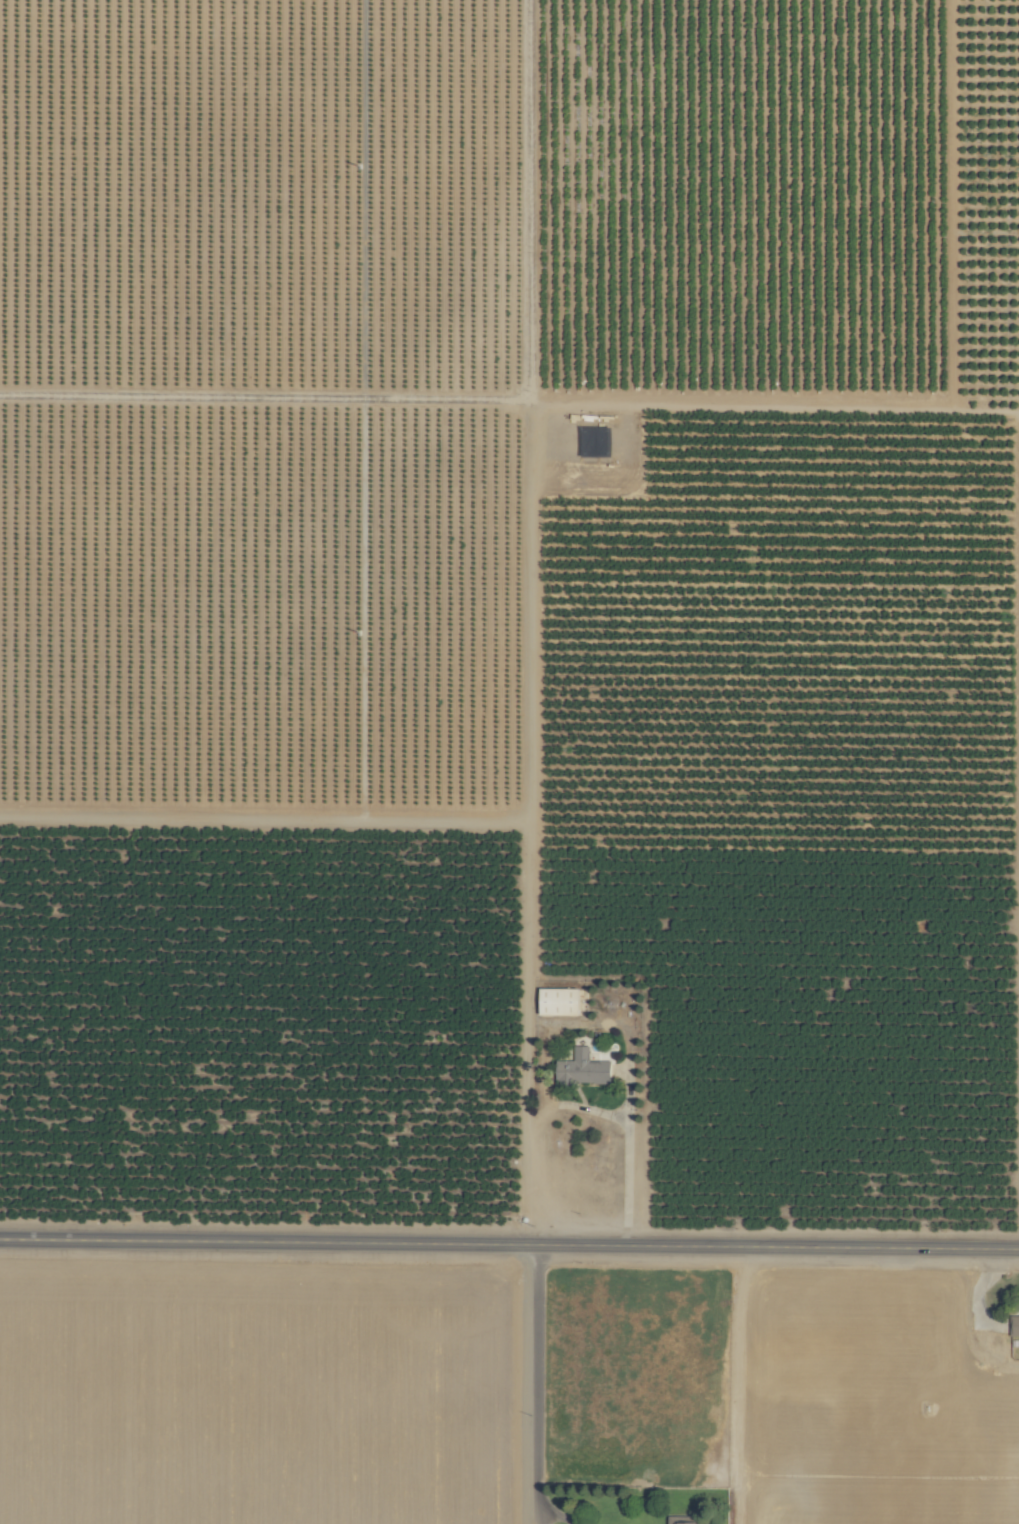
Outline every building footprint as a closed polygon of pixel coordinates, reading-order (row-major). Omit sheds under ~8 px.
[(582,987),(539,988),(540,1014),(582,1013),(582,987)] [(613,1082),(612,1060),(591,1061),(591,1045),(575,1046),(575,1059),(562,1060),(562,1083),(613,1082)] [(1007,1316),(1007,1336),(1018,1336),(1018,1317),(1007,1316)] [(706,1522),(685,1522),(685,1516),(671,1516),(671,1523),(706,1523),(706,1522)]
